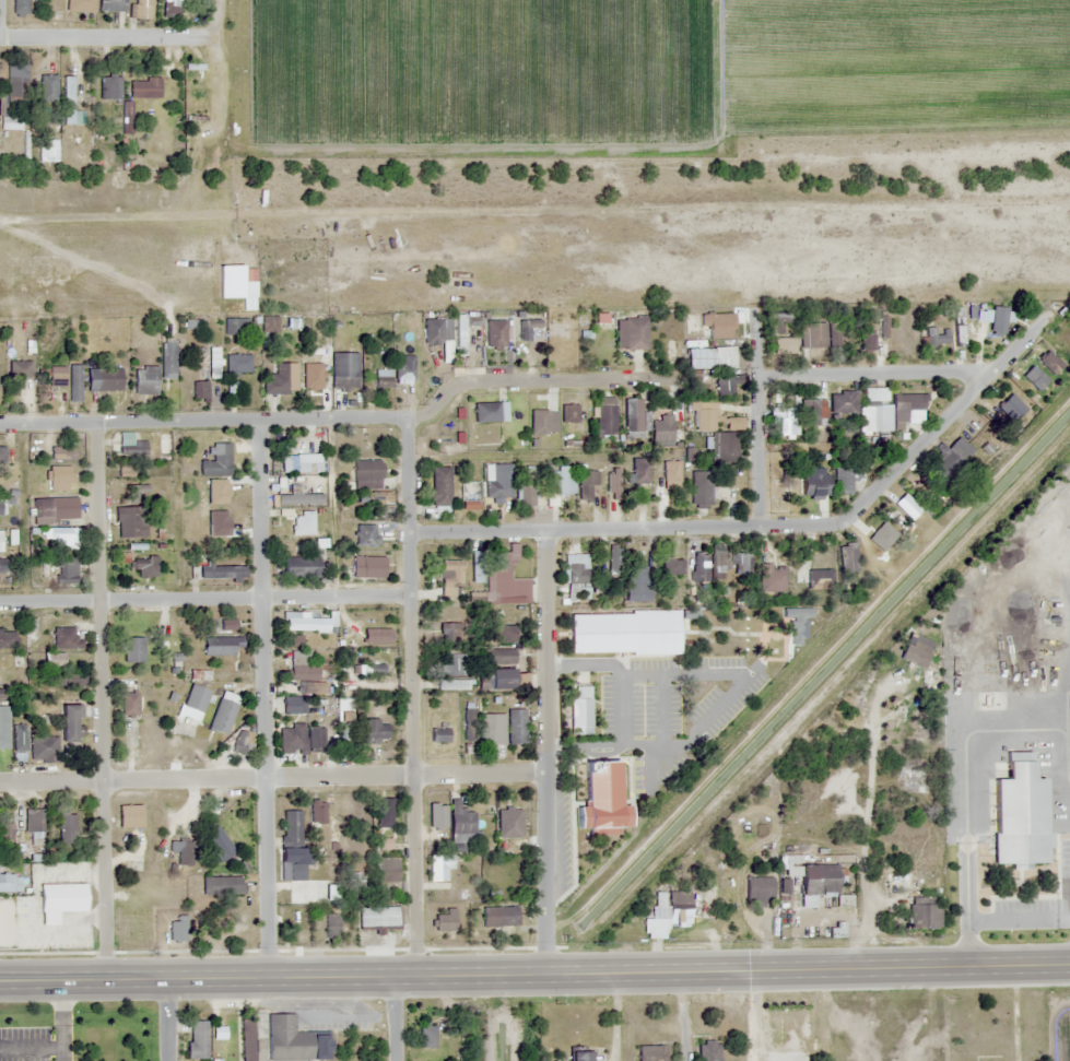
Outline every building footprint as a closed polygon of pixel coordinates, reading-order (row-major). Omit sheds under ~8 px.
[(12,15),(27,15),(27,0),(12,0),(12,15)] [(98,11),(123,11),(123,0),(98,0),(98,11)] [(151,20),(151,0),(133,0),(133,20),(151,20)] [(163,15),(181,15),(181,0),(163,0),(163,15)] [(40,100),(54,100),(54,75),(40,75),(40,100)] [(7,77),(7,103),(28,103),(28,77),(7,77)] [(73,77),(63,77),(63,124),(73,124),(73,77)] [(121,77),(99,77),(99,100),(121,100),(121,77)] [(161,78),(129,78),(129,100),(161,100),(161,78)] [(782,333),(782,324),(789,324),(789,312),(767,312),(767,333),(782,333)] [(733,313),(701,313),(701,336),(733,336),(733,313)] [(464,314),(456,314),(456,355),(464,355),(464,314)] [(840,347),(840,314),(826,314),(826,322),(805,322),(805,347),(826,347),(840,347)] [(262,332),(277,332),(277,316),(262,316),(262,332)] [(646,349),(646,317),(623,317),(623,349),(646,349)] [(224,334),(248,334),(248,318),(224,318),(224,334)] [(443,319),(423,319),(423,344),(443,344),(443,319)] [(504,348),(504,319),(485,319),(485,348),(504,348)] [(528,330),(540,330),(540,320),(518,320),(518,338),(528,338),(528,330)] [(948,344),(946,327),(925,328),(926,345),(948,344)] [(859,350),(872,350),(872,329),(859,329),(859,350)] [(772,337),(772,353),(793,353),(793,337),(772,337)] [(174,339),(161,339),(161,375),(174,375),(174,339)] [(219,378),(219,347),(209,347),(209,378),(219,378)] [(714,348),(686,348),(686,368),(714,368),(714,348)] [(1062,365),(1046,350),(1036,361),(1052,376),(1062,365)] [(331,352),(331,389),(356,389),(356,352),(331,352)] [(225,354),(225,373),(250,373),(250,354),(225,354)] [(412,382),(412,355),(401,355),(401,364),(396,364),(396,382),(412,382)] [(8,377),(30,377),(30,361),(8,361),(8,377)] [(308,375),(303,375),(303,393),(321,393),(321,362),(308,362),(308,375)] [(296,363),(276,363),(276,375),(262,375),(262,393),(296,393),(296,363)] [(79,400),(79,365),(68,365),(68,400),(79,400)] [(64,367),(48,366),(48,386),(63,386),(64,367)] [(1037,391),(1047,380),(1031,366),(1021,377),(1037,391)] [(133,367),(133,394),(156,394),(156,367),(133,367)] [(86,391),(120,391),(120,368),(86,368),(86,391)] [(390,387),(390,368),(374,368),(374,387),(390,387)] [(733,394),(733,375),(716,375),(716,394),(733,394)] [(207,381),(192,381),(192,397),(207,397),(207,381)] [(857,392),(829,392),(829,413),(857,413),(857,392)] [(995,406),(1009,422),(1024,409),(1010,393),(995,406)] [(861,405),(861,431),(902,432),(902,420),(925,421),(925,394),(889,394),(889,406),(861,405)] [(615,434),(615,398),(597,398),(597,434),(615,434)] [(640,411),(640,398),(624,398),(624,431),(647,431),(647,411),(640,411)] [(825,399),(801,399),(801,426),(825,426),(825,399)] [(505,421),(505,401),(472,401),(472,421),(505,421)] [(578,404),(561,404),(561,423),(578,423),(578,404)] [(793,434),(793,408),(780,408),(780,434),(793,434)] [(695,409),(695,430),(715,430),(715,409),(695,409)] [(556,434),(556,410),(529,410),(529,434),(556,434)] [(659,420),(651,420),(651,444),(672,444),(672,414),(659,414),(659,420)] [(737,432),(712,432),(712,461),(737,461),(737,432)] [(162,456),(162,439),(132,439),(132,433),(118,433),(118,456),(162,456)] [(974,452),(957,435),(938,452),(939,453),(928,463),(944,480),(974,452)] [(198,476),(228,476),(228,443),(209,443),(209,460),(198,460),(198,476)] [(72,446),(49,446),(49,460),(72,460),(72,446)] [(631,458),(631,484),(648,484),(648,458),(631,458)] [(380,459),(352,459),(352,480),(380,480),(380,459)] [(281,461),(281,471),(319,471),(319,461),(281,461)] [(680,461),(663,461),(663,485),(680,485),(680,461)] [(492,464),(492,499),(508,499),(508,464),(492,464)] [(48,466),(48,489),(69,489),(69,466),(48,466)] [(118,476),(133,476),(133,466),(118,466),(118,476)] [(430,505),(448,505),(448,466),(430,466),(430,505)] [(551,467),(551,493),(573,493),(573,478),(566,478),(566,467),(551,467)] [(851,493),(851,481),(862,481),(862,468),(834,468),(834,493),(851,493)] [(599,470),(578,470),(579,496),(599,496),(599,470)] [(690,504),(723,504),(723,486),(709,486),(709,471),(690,471),(690,504)] [(620,493),(620,473),(606,473),(606,493),(620,493)] [(518,474),(518,505),(533,505),(533,474),(518,474)] [(819,474),(802,474),(802,508),(819,508),(819,474)] [(278,476),(278,489),(306,489),(306,476),(278,476)] [(772,479),(772,510),(787,510),(787,479),(772,479)] [(479,507),(479,493),(461,493),(461,507),(479,507)] [(277,494),(277,505),(305,505),(305,494),(277,494)] [(917,507),(904,494),(895,503),(908,516),(917,507)] [(33,498),(33,521),(76,521),(76,498),(33,498)] [(115,506),(115,537),(143,537),(143,506),(115,506)] [(280,532),(308,532),(308,516),(280,516),(280,532)] [(866,535),(882,548),(895,532),(880,519),(866,535)] [(376,546),(376,524),(356,524),(356,546),(376,546)] [(75,529),(45,529),(45,545),(75,545),(75,529)] [(313,548),(325,549),(326,540),(314,538),(313,548)] [(839,573),(855,573),(855,543),(839,543),(839,573)] [(622,545),(609,545),(609,575),(622,575),(622,545)] [(486,567),(486,592),(503,592),(503,570),(513,570),(513,549),(493,549),(493,567),(486,567)] [(472,581),(480,581),(480,551),(472,551),(472,581)] [(713,581),(725,581),(725,551),(713,551),(713,581)] [(707,552),(693,552),(693,581),(707,581),(707,552)] [(739,553),(739,578),(751,578),(751,553),(739,553)] [(382,556),(352,556),(352,577),(382,577),(382,556)] [(156,576),(156,557),(129,557),(129,576),(156,576)] [(279,557),(279,576),(316,576),(316,557),(279,557)] [(683,558),(661,557),(661,574),(683,575),(683,558)] [(50,558),(38,558),(38,576),(50,576),(50,558)] [(76,582),(76,558),(52,558),(52,582),(76,582)] [(439,594),(461,594),(461,559),(439,559),(439,594)] [(586,563),(566,563),(566,586),(586,586),(586,563)] [(626,601),(648,601),(648,564),(626,564),(626,601)] [(244,566),(193,566),(193,581),(244,581),(244,566)] [(782,568),(762,568),(762,591),(782,591),(782,568)] [(832,570),(808,570),(808,587),(832,587),(832,570)] [(568,612),(568,653),(679,652),(678,611),(568,612)] [(326,629),(326,618),(304,618),(304,612),(283,612),(282,629),(326,629)] [(219,628),(234,631),(235,621),(221,618),(219,628)] [(755,618),(737,618),(737,632),(755,632),(755,618)] [(461,623),(439,623),(439,643),(461,643),(461,623)] [(514,625),(491,625),(491,643),(514,643),(514,625)] [(83,639),(72,639),(72,627),(52,627),(52,648),(83,648),(83,639)] [(389,628),(362,628),(362,642),(389,642),(389,628)] [(16,647),(16,629),(0,629),(0,647),(16,647)] [(898,657),(920,668),(933,643),(910,631),(898,657)] [(202,636),(202,655),(236,655),(236,636),(202,636)] [(142,662),(142,637),(121,637),(121,662),(142,662)] [(737,650),(755,650),(754,638),(737,639),(737,650)] [(514,662),(514,648),(481,648),(481,662),(514,662)] [(62,667),(62,652),(43,652),(43,667),(62,667)] [(441,674),(463,674),(463,653),(441,653),(441,674)] [(289,680),(317,680),(317,665),(305,665),(305,656),(289,656),(289,680)] [(384,663),(362,663),(362,674),(384,674),(384,663)] [(488,688),(513,688),(513,668),(488,668),(488,688)] [(56,686),(86,686),(86,673),(56,673),(56,686)] [(122,729),(137,729),(137,682),(128,682),(128,678),(122,678),(122,729)] [(437,690),(467,690),(467,679),(437,679),(437,690)] [(305,682),(281,682),(281,695),(305,695),(305,682)] [(182,706),(201,712),(208,690),(189,684),(182,706)] [(570,734),(589,734),(590,686),(571,686),(570,734)] [(224,735),(236,705),(218,698),(206,728),(224,735)] [(302,713),(302,702),(283,702),(283,713),(302,713)] [(60,741),(75,741),(74,704),(59,704),(60,741)] [(507,743),(525,743),(525,709),(507,709),(507,743)] [(502,713),(478,713),(478,743),(502,743),(502,713)] [(379,718),(361,718),(361,741),(387,741),(387,724),(379,724),(379,718)] [(12,761),(26,761),(26,724),(12,724),(12,761)] [(306,753),(306,749),(323,749),(323,725),(278,725),(278,752),(306,753)] [(231,750),(246,755),(252,732),(237,728),(231,750)] [(448,728),(429,728),(429,742),(448,742),(448,728)] [(57,762),(57,736),(30,736),(30,762),(57,762)] [(1048,862),(1048,830),(1043,830),(1043,776),(1031,776),(1031,751),(1003,751),(1003,765),(991,765),(991,862),(1048,862)] [(575,757),(575,785),(657,785),(657,758),(575,757)] [(391,827),(391,797),(375,797),(375,827),(391,827)] [(338,823),(338,798),(310,798),(310,823),(338,823)] [(473,834),(473,810),(460,810),(460,799),(449,799),(449,834),(473,834)] [(444,801),(430,801),(430,826),(444,826),(444,801)] [(141,805),(117,805),(117,827),(141,827),(141,805)] [(496,838),(521,838),(521,808),(496,808),(496,838)] [(25,809),(25,832),(43,832),(43,809),(25,809)] [(280,863),(308,863),(308,848),(300,848),(300,810),(280,810),(280,863)] [(75,843),(75,812),(58,812),(58,843),(75,843)] [(12,822),(0,823),(0,839),(12,839),(12,822)] [(233,855),(221,828),(204,835),(216,863),(233,855)] [(339,848),(339,832),(328,832),(328,848),(339,848)] [(178,864),(191,864),(191,838),(178,838),(178,864)] [(32,843),(14,843),(14,857),(32,857),(32,843)] [(429,880),(450,880),(450,855),(429,855),(429,880)] [(327,869),(327,856),(314,856),(314,899),(332,899),(332,869),(327,869)] [(398,857),(377,857),(377,883),(398,883),(398,857)] [(798,894),(836,894),(836,864),(798,864),(798,894)] [(361,887),(361,872),(345,872),(345,887),(361,887)] [(13,891),(13,873),(0,873),(0,891),(13,891)] [(244,877),(201,877),(201,895),(244,895),(244,877)] [(772,877),(745,877),(745,906),(772,906),(772,877)] [(83,911),(83,884),(39,884),(39,925),(56,925),(56,911),(83,911)] [(697,889),(697,904),(713,904),(713,889),(697,889)] [(688,923),(688,891),(667,891),(667,906),(655,906),(655,918),(666,918),(666,923),(688,923)] [(939,897),(908,897),(908,928),(939,928),(939,897)] [(397,928),(397,906),(357,906),(357,928),(397,928)] [(515,906),(481,906),(481,925),(515,925),(515,906)] [(454,908),(444,908),(444,914),(433,914),(433,930),(454,930),(454,908)] [(338,937),(338,909),(324,909),(324,937),(338,937)] [(169,920),(169,941),(183,941),(183,920),(169,920)] [(804,937),(818,937),(818,923),(804,923),(804,937)] [(287,928),(287,942),(307,942),(307,928),(287,928)] [(313,1031),(293,1031),(293,1013),(267,1013),(267,1060),(313,1060),(313,1031)] [(254,1019),(240,1019),(240,1060),(254,1060),(254,1019)] [(205,1021),(187,1021),(187,1058),(205,1058),(205,1021)] [(419,1048),(434,1048),(434,1023),(419,1023),(419,1048)] [(718,1041),(698,1041),(698,1060),(718,1060),(718,1041)] [(664,1045),(637,1045),(637,1060),(664,1060),(664,1045)] [(591,1050),(568,1050),(568,1060),(591,1060),(591,1050)]
